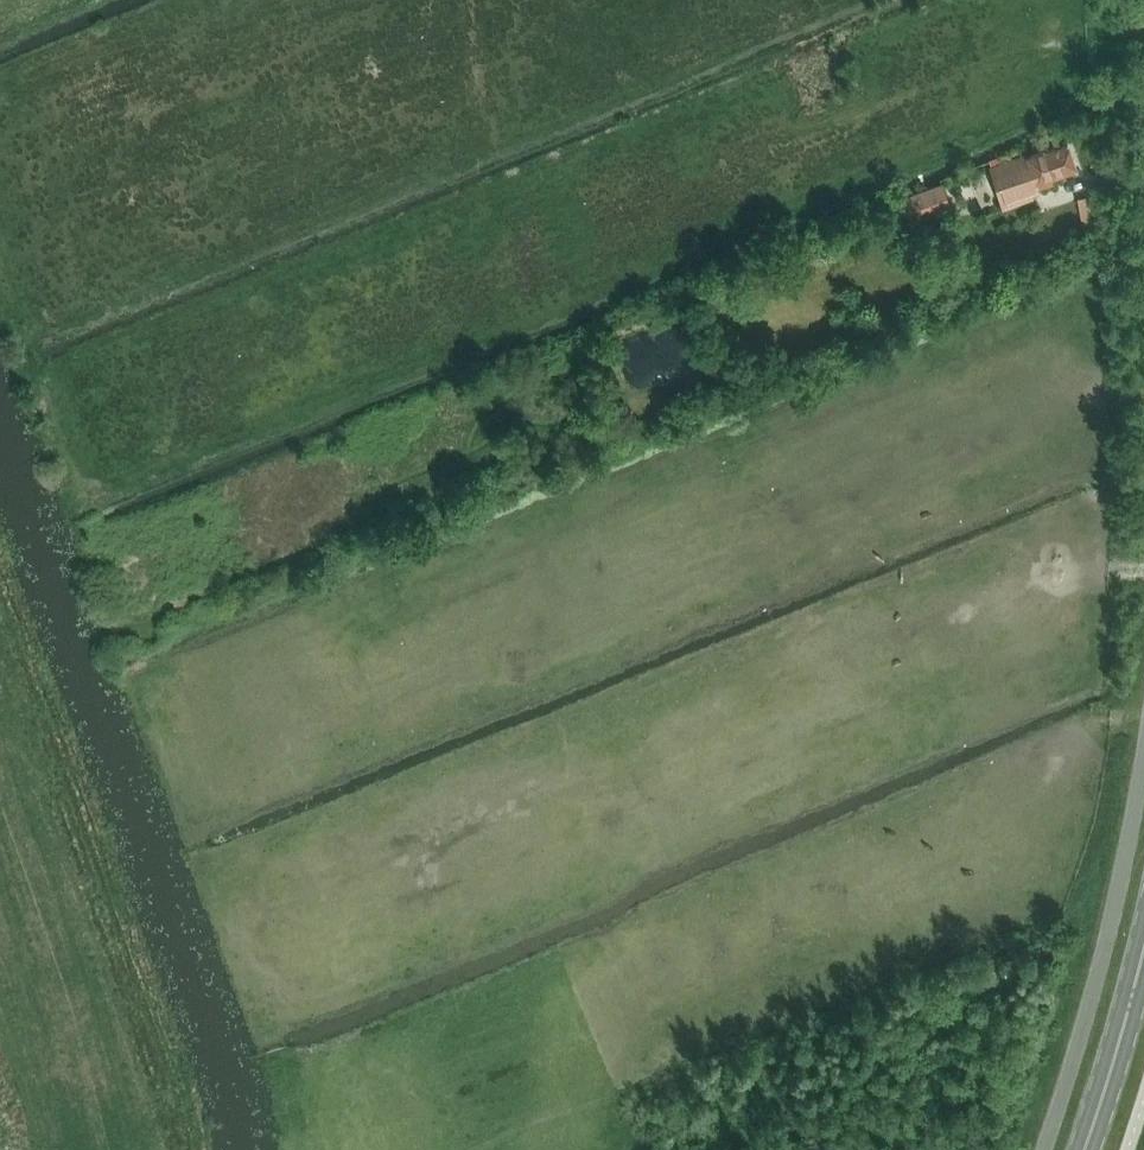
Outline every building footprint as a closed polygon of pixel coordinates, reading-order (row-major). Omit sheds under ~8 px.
[(1027,157),(1026,155),(989,167),(1004,209),(1035,198),(1032,191),(1054,183),(1052,179),(1077,170),(1067,143),(1027,157)] [(951,209),(941,182),(895,199),(904,225),(951,209)] [(1090,219),(1104,213),(1094,190),(1080,196),(1090,219)]
